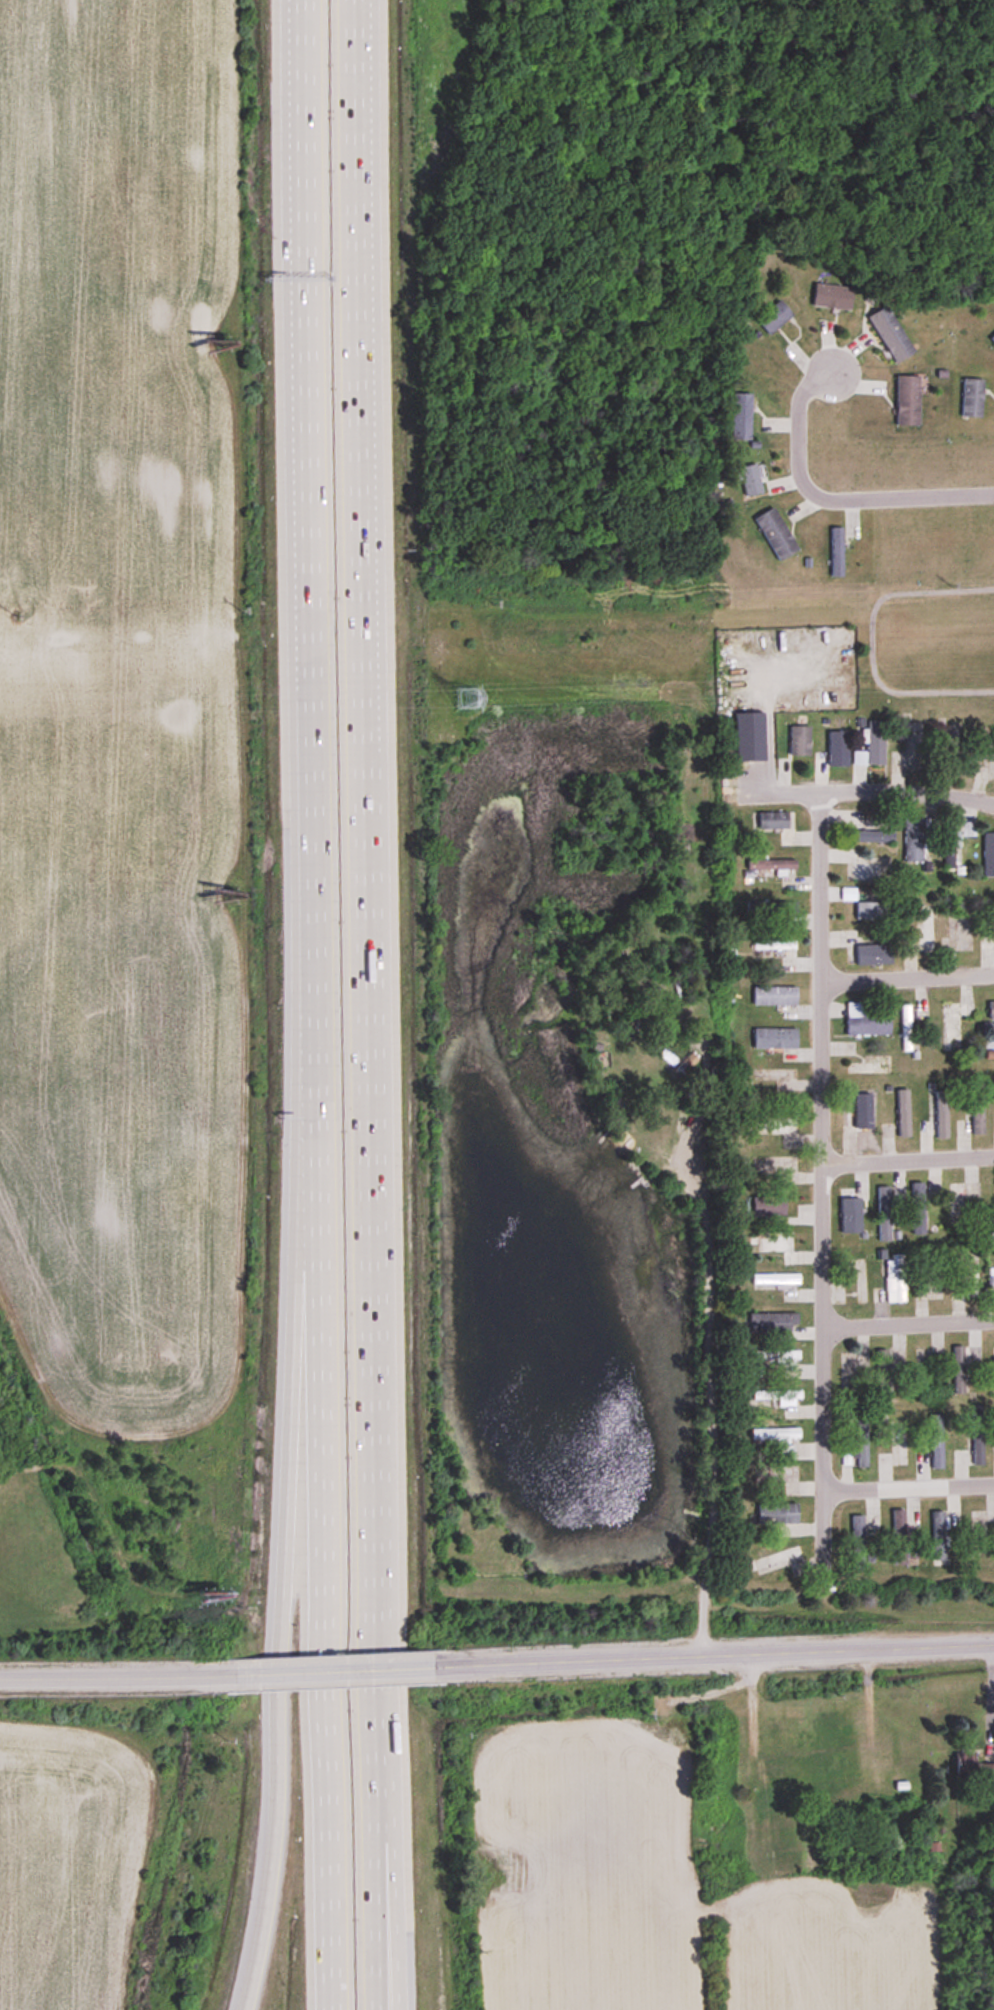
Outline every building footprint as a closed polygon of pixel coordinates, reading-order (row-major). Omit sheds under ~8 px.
[(852,288),(815,284),(812,307),(850,311),(852,288)] [(792,314),(779,300),(757,322),(770,335),(792,314)] [(913,354),(887,306),(868,317),(894,364),(913,354)] [(897,427),(919,427),(919,377),(897,377),(897,427)] [(962,418),(982,418),(982,380),(962,380),(962,418)] [(731,440),(751,440),(751,394),(731,394),(731,440)] [(755,518),(777,561),(796,551),(774,508),(755,518)] [(831,528),(831,576),(842,576),(842,528),(831,528)] [(476,689),(455,689),(455,709),(476,709),(476,689)] [(735,761),(765,761),(765,713),(735,713),(735,761)] [(867,753),(854,753),(854,766),(885,766),(885,721),(867,721),(867,753)] [(790,727),(790,756),(809,756),(809,727),(790,727)] [(945,777),(945,764),(933,764),(933,777),(945,777)] [(788,829),(788,813),(759,813),(759,829),(788,829)] [(935,820),(905,820),(905,863),(926,863),(926,834),(935,834),(935,820)] [(975,837),(975,822),(944,822),(944,870),(958,870),(958,837),(975,837)] [(848,826),(848,844),(891,844),(891,824),(867,824),(867,826),(848,826)] [(984,834),(984,877),(993,877),(993,833),(984,834)] [(796,871),(796,860),(748,860),(748,871),(796,871)] [(853,882),(889,882),(889,862),(853,862),(853,882)] [(891,903),(856,903),(856,920),(891,920),(891,903)] [(933,953),(933,907),(923,907),(923,930),(916,930),(916,945),(924,945),(924,953),(933,953)] [(980,935),(980,949),(993,950),(993,935),(980,935)] [(795,942),(753,942),(753,951),(795,951),(795,942)] [(797,988),(753,988),(753,1006),(797,1006),(797,988)] [(889,1036),(889,1017),(863,1017),(863,1003),(846,1003),(846,1036),(889,1036)] [(943,1052),(954,1052),(954,1004),(943,1004),(943,1052)] [(911,1006),(902,1006),(902,1052),(911,1052),(911,1006)] [(796,1029),(754,1029),(754,1050),(796,1050),(796,1029)] [(983,1039),(983,1049),(993,1049),(993,1039),(983,1039)] [(986,1081),(973,1081),(973,1136),(986,1136),(986,1081)] [(897,1091),(897,1138),(909,1138),(909,1091),(897,1091)] [(872,1143),(872,1094),(861,1094),(861,1143),(872,1143)] [(937,1124),(937,1133),(947,1133),(947,1094),(938,1094),(938,1104),(930,1104),(930,1124),(937,1124)] [(754,1136),(781,1136),(781,1151),(797,1151),(797,1119),(754,1119),(754,1136)] [(912,1234),(924,1234),(924,1184),(912,1184),(912,1234)] [(950,1226),(965,1226),(965,1184),(950,1184),(950,1226)] [(878,1241),(891,1241),(891,1187),(878,1187),(878,1241)] [(852,1226),(858,1226),(858,1188),(841,1188),(841,1232),(852,1232),(852,1226)] [(752,1217),(785,1217),(785,1197),(752,1197),(752,1217)] [(784,1266),(798,1266),(797,1251),(789,1251),(788,1231),(761,1232),(762,1252),(772,1251),(772,1258),(783,1258),(784,1266)] [(969,1282),(951,1283),(951,1300),(981,1299),(979,1254),(968,1254),(969,1282)] [(886,1257),(886,1303),(905,1303),(905,1257),(886,1257)] [(941,1299),(941,1261),(922,1261),(922,1299),(941,1299)] [(752,1275),(752,1285),(800,1285),(800,1275),(752,1275)] [(745,1315),(745,1334),(795,1334),(795,1315),(745,1315)] [(954,1395),(964,1395),(964,1347),(954,1347),(954,1395)] [(799,1362),(799,1351),(756,1351),(756,1362),(799,1362)] [(889,1399),(889,1351),(877,1351),(877,1399),(889,1399)] [(842,1353),(842,1397),(852,1397),(852,1353),(842,1353)] [(798,1391),(759,1391),(759,1404),(784,1404),(784,1420),(798,1420),(798,1391)] [(973,1418),(973,1466),(984,1466),(984,1418),(973,1418)] [(868,1421),(856,1421),(856,1468),(868,1468),(868,1421)] [(798,1479),(798,1463),(761,1464),(762,1496),(794,1495),(794,1479),(798,1479)] [(798,1524),(798,1505),(758,1505),(758,1524),(798,1524)] [(906,1510),(894,1510),(894,1565),(906,1565),(906,1510)] [(946,1512),(933,1512),(933,1561),(946,1561),(946,1512)] [(864,1564),(864,1516),(853,1516),(853,1564),(864,1564)] [(749,1562),(752,1572),(803,1557),(800,1547),(749,1562)] [(955,1780),(993,1781),(993,1764),(973,1764),(973,1754),(956,1754),(955,1780)]
